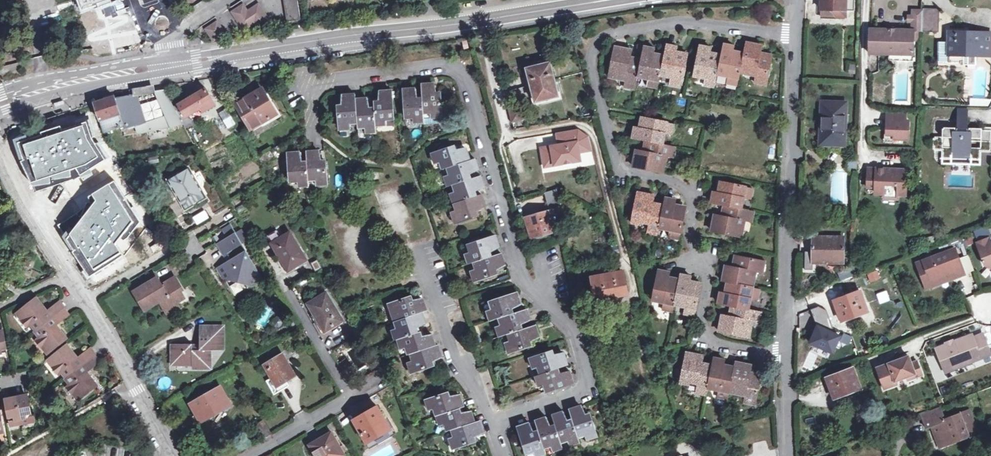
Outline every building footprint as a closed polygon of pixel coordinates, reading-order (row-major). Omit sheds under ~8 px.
[(287,21),(300,19),(297,0),(283,0),(287,21)] [(821,16),(846,16),(846,9),(855,9),(855,0),(821,0),(821,16)] [(244,4),(233,11),(245,29),(255,22),(259,29),(271,21),(259,3),(248,10),(244,4)] [(158,9),(144,13),(149,28),(162,23),(158,9)] [(934,10),(912,9),(911,29),(872,28),(871,53),(889,53),(888,59),(914,60),(915,32),(933,32),(934,10)] [(218,20),(207,27),(215,40),(226,32),(218,20)] [(572,31),(569,23),(561,24),(563,32),(572,31)] [(943,34),(943,42),(936,43),(935,69),(960,69),(961,66),(974,67),(974,56),(990,55),(990,47),(990,35),(943,34)] [(766,85),(772,57),(761,55),(762,47),(746,44),(744,57),(741,71),(757,74),(755,82),(766,85)] [(744,57),(733,55),(735,48),(724,45),(721,59),(718,72),(729,74),(727,84),(738,86),(744,57)] [(681,88),(687,59),(676,56),(678,48),(667,46),(664,60),(661,74),(672,77),(670,86),(681,88)] [(721,59),(710,56),(712,48),(701,46),(695,74),(706,76),(705,85),(715,87),(721,59)] [(641,60),(630,58),(632,51),(616,47),(610,75),(626,79),(625,88),(636,90),(638,76),(641,60)] [(664,60),(653,58),(655,50),(644,47),(641,60),(638,76),(649,78),(647,87),(658,89),(661,74),(664,60)] [(559,97),(550,59),(541,62),(542,66),(528,69),(536,102),(559,97)] [(434,84),(422,85),(423,99),(424,111),(431,111),(432,118),(442,117),(440,93),(436,94),(434,84)] [(216,103),(207,88),(200,92),(198,87),(191,91),(193,95),(180,103),(180,102),(175,104),(183,119),(187,126),(194,122),(190,114),(202,107),(204,111),(216,103)] [(278,112),(262,87),(237,102),(252,127),(278,112)] [(175,104),(164,88),(116,97),(115,95),(97,101),(105,130),(119,126),(120,129),(138,123),(140,130),(169,122),(171,125),(183,119),(175,104)] [(404,90),(406,116),(413,116),(414,123),(424,122),(424,111),(423,99),(418,99),(416,89),(404,90)] [(391,91),(380,92),(380,102),(375,103),(375,109),(377,126),(394,125),(391,91)] [(357,100),(356,94),(343,96),(343,106),(338,106),(340,130),(351,129),(350,121),(358,120),(357,100)] [(368,99),(357,100),(358,120),(358,125),(366,124),(366,132),(377,131),(377,126),(375,109),(370,110),(368,99)] [(846,101),(822,100),(820,144),(844,145),(846,101)] [(524,104),(508,108),(513,124),(528,120),(524,104)] [(228,108),(219,112),(226,129),(235,125),(228,108)] [(905,113),(888,112),(886,139),(909,140),(910,121),(905,120),(905,113)] [(984,128),(984,131),(982,131),(981,129),(977,130),(974,131),(972,134),(968,134),(969,117),(958,117),(958,133),(954,133),(954,130),(951,129),(945,129),(945,130),(943,130),(943,138),(934,139),(934,150),(935,151),(942,151),(942,159),(944,159),(944,160),(951,160),(951,159),(952,159),(953,154),(971,154),(971,159),(972,159),(972,160),(980,161),(981,159),(981,152),(990,152),(990,128),(984,128)] [(635,128),(633,139),(647,141),(662,144),(664,134),(672,136),(675,124),(645,119),(643,125),(643,129),(635,128)] [(560,147),(543,149),(544,160),(554,158),(555,166),(581,162),(580,154),(594,152),(591,139),(589,136),(588,135),(586,133),(584,131),(580,130),(563,133),(565,146),(560,147)] [(113,171),(97,141),(69,156),(84,186),(113,171)] [(647,141),(645,153),(637,152),(634,167),(662,173),(666,157),(674,159),(677,147),(662,144),(647,141)] [(436,165),(444,163),(446,169),(447,169),(471,161),(467,149),(457,151),(455,148),(433,155),(436,165)] [(318,151),(307,152),(308,162),(309,178),(316,178),(316,185),(328,184),(326,161),(321,161),(318,151)] [(301,152),(289,153),(290,179),(298,179),(298,186),(310,185),(309,178),(308,162),(303,162),(301,152)] [(981,165),(988,166),(989,153),(982,152),(981,165)] [(555,166),(554,158),(544,160),(546,167),(555,166)] [(449,176),(446,177),(449,186),(456,184),(471,179),(470,175),(479,171),(476,159),(471,161),(447,169),(449,176)] [(190,165),(168,178),(186,207),(207,196),(216,213),(228,205),(217,186),(205,193),(190,165)] [(907,171),(869,169),(868,188),(876,188),(876,193),(885,194),(885,199),(897,200),(898,190),(906,189),(907,171)] [(458,192),(451,194),(454,203),(458,202),(477,196),(475,192),(484,187),(481,176),(471,179),(456,184),(458,192)] [(713,193),(711,204),(725,207),(740,209),(742,198),(751,200),(753,189),(723,183),(721,194),(713,193)] [(557,190),(546,193),(550,212),(527,218),(532,239),(556,232),(554,221),(565,218),(557,190)] [(647,234),(658,236),(664,206),(653,204),(655,197),(638,193),(632,222),(648,225),(647,234)] [(460,209),(453,212),(456,223),(478,215),(476,211),(486,206),(482,195),(477,196),(458,202),(460,209)] [(669,238),(680,240),(686,210),(675,208),(676,201),(665,199),(664,206),(660,227),(671,229),(669,238)] [(725,207),(723,217),(715,216),(712,232),(741,237),(744,221),(753,223),(755,212),(740,209),(725,207)] [(192,216),(196,225),(209,218),(205,210),(192,216)] [(61,237),(80,274),(99,264),(92,249),(97,246),(90,232),(102,226),(95,212),(72,223),(75,229),(61,237)] [(264,277),(231,222),(223,227),(228,236),(217,242),(225,253),(229,251),(232,257),(218,266),(226,277),(229,278),(240,271),(247,283),(252,284),(264,277)] [(307,259),(291,232),(273,243),(279,253),(281,252),(291,269),(307,259)] [(467,254),(470,264),(477,262),(492,257),(491,252),(500,248),(497,236),(472,244),(474,251),(467,254)] [(844,238),(813,237),(813,263),(844,263),(844,238)] [(975,247),(983,263),(981,264),(983,268),(984,267),(990,271),(990,249),(988,242),(975,247)] [(955,250),(923,262),(931,284),(955,275),(957,278),(965,275),(955,250)] [(479,269),(472,271),(475,281),(497,274),(496,270),(505,265),(502,254),(492,257),(477,262),(479,269)] [(766,262),(736,256),(734,263),(738,264),(737,268),(733,268),(726,266),(723,282),(730,284),(752,288),(755,272),(764,273),(766,262)] [(931,284),(923,262),(917,263),(927,290),(957,278),(955,275),(931,284)] [(850,268),(837,272),(841,281),(854,276),(850,268)] [(667,285),(668,281),(669,273),(659,271),(653,300),(663,302),(662,311),(673,313),(674,304),(679,283),(672,282),(671,286),(667,285)] [(624,273),(594,279),(597,295),(607,293),(608,296),(628,293),(624,273)] [(184,289),(176,276),(163,284),(159,277),(136,290),(146,308),(162,299),(170,313),(180,307),(177,302),(177,301),(185,296),(182,290),(184,289)] [(691,278),(681,276),(679,283),(674,304),(685,306),(683,315),(695,317),(701,287),(694,286),(693,290),(689,289),(690,285),(691,278)] [(731,295),(728,295),(721,293),(719,304),(732,307),(748,310),(750,299),(758,301),(760,290),(752,288),(730,284),(729,291),(732,292),(731,295)] [(886,291),(877,294),(880,304),(890,300),(886,291)] [(344,319),(328,292),(310,303),(327,330),(344,319)] [(860,292),(834,301),(841,321),(854,316),(853,314),(866,308),(860,292)] [(489,310),(491,321),(502,317),(513,314),(512,309),(521,304),(517,293),(494,301),(496,308),(489,310)] [(390,303),(393,313),(401,311),(403,318),(423,311),(428,309),(424,298),(414,300),(412,296),(390,303)] [(58,314),(53,307),(46,313),(42,309),(44,307),(37,298),(22,310),(26,315),(23,318),(29,325),(32,323),(37,330),(56,315),(58,314)] [(61,301),(53,307),(58,314),(65,308),(66,307),(61,301)] [(733,318),(730,318),(722,316),(719,332),(748,338),(751,322),(760,324),(762,313),(748,310),(732,307),(730,314),(734,314),(733,318)] [(814,324),(827,324),(827,307),(811,308),(811,314),(800,314),(800,330),(814,330),(814,324)] [(70,315),(65,308),(58,314),(56,315),(61,321),(70,315)] [(504,324),(497,327),(500,337),(511,333),(523,329),(521,324),(531,320),(527,310),(513,314),(502,317),(504,324)] [(400,326),(393,329),(396,338),(399,337),(419,331),(418,327),(427,322),(423,311),(403,318),(398,319),(400,326)] [(55,327),(61,321),(56,315),(37,330),(36,331),(41,337),(38,339),(49,353),(67,339),(60,330),(58,331),(55,327)] [(279,327),(284,321),(277,315),(272,322),(279,327)] [(841,335),(817,324),(809,343),(833,353),(841,335)] [(513,340),(506,343),(510,353),(532,346),(530,341),(540,336),(537,325),(523,329),(511,333),(513,340)] [(224,349),(224,326),(201,326),(201,342),(174,342),(174,362),(193,362),(194,365),(211,366),(210,349),(224,349)] [(399,337),(402,348),(409,346),(411,353),(414,352),(437,344),(433,333),(423,335),(421,330),(419,331),(399,337)] [(938,347),(945,365),(956,361),(957,363),(982,354),(983,358),(990,355),(990,345),(987,333),(976,337),(975,334),(938,347)] [(409,361),(413,371),(435,364),(434,360),(443,355),(439,344),(437,344),(414,352),(416,358),(409,361)] [(67,346),(53,357),(56,362),(53,365),(59,373),(62,371),(68,377),(86,363),(87,362),(82,355),(76,361),(72,356),(74,355),(67,346)] [(91,348),(82,355),(87,362),(95,355),(97,354),(91,348)] [(530,358),(534,369),(541,367),(543,373),(558,368),(568,364),(564,353),(554,355),(553,351),(530,358)] [(296,374),(284,352),(265,363),(273,377),(268,379),(276,393),(290,384),(287,380),(296,374)] [(708,387),(713,366),(705,364),(705,368),(700,367),(701,364),(703,356),(687,353),(681,382),(698,385),(696,394),(707,396),(708,387)] [(956,361),(945,365),(947,371),(983,358),(982,354),(957,363),(956,361)] [(100,361),(95,355),(87,362),(86,363),(91,369),(100,361)] [(909,356),(877,366),(884,387),(896,383),(895,380),(906,376),(915,374),(914,370),(919,368),(917,361),(912,363),(909,356)] [(713,366),(708,387),(719,390),(718,398),(729,400),(730,391),(734,370),(727,369),(726,372),(723,371),(723,368),(725,360),(714,358),(713,366)] [(752,365),(736,362),(734,370),(730,391),(746,395),(745,403),(756,406),(762,376),(754,374),(753,377),(750,377),(750,373),(752,365)] [(68,377),(66,379),(70,384),(68,386),(74,394),(78,391),(82,397),(97,386),(90,377),(88,378),(84,374),(91,369),(86,363),(68,377)] [(543,373),(536,376),(539,386),(546,384),(548,390),(574,382),(570,371),(560,373),(558,368),(543,373)] [(922,375),(919,368),(914,370),(915,374),(906,376),(908,380),(922,375)] [(853,369),(826,379),(834,399),(847,394),(846,392),(860,387),(853,369)] [(221,386),(193,401),(203,419),(230,403),(221,386)] [(426,401),(430,411),(437,408),(439,415),(459,408),(464,407),(460,396),(450,398),(448,393),(426,401)] [(27,396),(6,400),(11,426),(32,422),(27,396)] [(379,405),(355,419),(370,446),(394,432),(379,405)] [(590,414),(586,416),(582,407),(570,410),(573,420),(578,435),(585,433),(588,440),(598,437),(590,414)] [(439,415),(436,416),(440,427),(447,424),(449,431),(455,429),(475,423),(472,411),(461,413),(459,408),(439,415)] [(940,409),(923,415),(927,429),(932,427),(937,440),(950,435),(953,442),(968,436),(967,435),(976,432),(969,411),(960,414),(960,416),(945,422),(940,409)] [(573,420),(568,421),(565,412),(553,416),(556,425),(561,441),(568,439),(570,446),(580,443),(578,435),(573,420)] [(556,425),(552,427),(547,418),(536,422),(539,431),(544,446),(551,444),(553,451),(563,448),(561,441),(556,425)] [(457,436),(450,439),(453,449),(476,442),(474,437),(483,432),(480,421),(475,423),(455,429),(457,436)] [(535,432),(530,424),(519,427),(527,452),(534,450),(536,455),(538,455),(547,453),(544,446),(539,431),(535,432)] [(311,443),(318,455),(342,455),(346,454),(333,430),(311,443)] [(950,435),(937,440),(940,447),(953,442),(950,435)]
